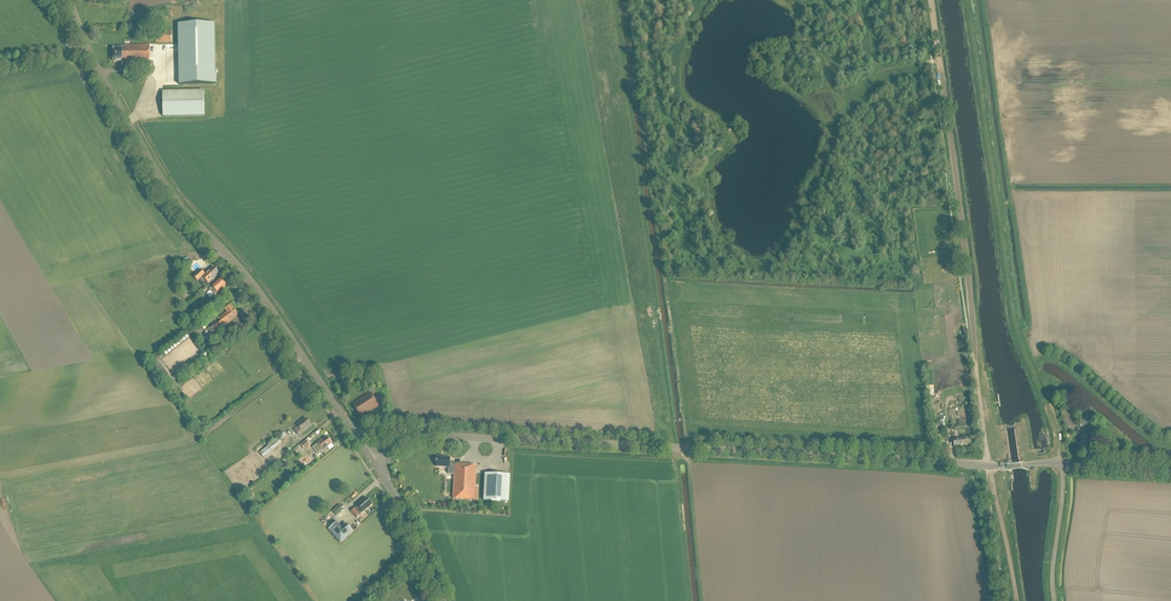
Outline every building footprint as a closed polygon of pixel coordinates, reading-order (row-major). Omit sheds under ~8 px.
[(178,22),(178,85),(212,85),(212,22),(178,22)] [(172,32),(157,32),(157,43),(172,43),(172,32)] [(122,48),(113,48),(113,62),(122,62),(122,66),(150,66),(150,45),(126,45),(126,46),(122,46),(122,48)] [(203,91),(162,92),(163,117),(204,116),(203,91)] [(201,270),(189,280),(193,285),(203,277),(208,284),(215,278),(214,277),(219,273),(214,268),(211,270),(210,270),(205,275),(201,270)] [(221,279),(209,290),(215,296),(227,285),(221,279)] [(217,302),(212,297),(205,304),(209,308),(217,302)] [(237,314),(231,306),(225,310),(227,313),(218,320),(220,322),(219,322),(218,322),(208,330),(211,334),(210,335),(212,337),(213,336),(216,340),(219,338),(218,336),(221,333),(218,329),(223,326),(224,327),(237,317),(235,315),(237,314)] [(164,379),(169,375),(158,361),(153,365),(164,379)] [(357,402),(352,405),(360,417),(366,413),(367,413),(376,407),(377,408),(379,407),(369,392),(357,401),(357,402)] [(964,418),(964,408),(949,409),(949,421),(956,420),(956,418),(964,418)] [(300,428),(296,431),(300,435),(312,425),(307,419),(304,421),(303,419),(297,425),(300,428)] [(260,453),(264,459),(289,438),(284,432),(260,453)] [(934,435),(935,447),(944,447),(943,435),(934,435)] [(1080,448),(1082,448),(1081,453),(1091,454),(1092,446),(1093,446),(1094,436),(1080,435),(1080,448)] [(327,447),(332,443),(327,437),(321,441),(321,440),(317,443),(317,444),(312,448),(318,455),(323,451),(327,448),(327,447)] [(969,438),(953,440),(954,447),(970,445),(969,438)] [(307,441),(301,446),(304,450),(310,445),(307,441)] [(307,465),(312,462),(307,456),(302,460),(307,465)] [(477,500),(478,487),(475,486),(476,466),(455,464),(455,465),(452,465),(452,464),(450,464),(450,458),(436,457),(436,467),(448,468),(448,475),(454,475),(453,499),(477,500)] [(485,474),(483,500),(508,502),(509,475),(485,474)] [(357,505),(358,507),(352,511),(357,518),(372,505),(367,498),(363,501),(363,500),(357,505)] [(344,509),(340,505),(332,512),(336,516),(344,509)] [(328,529),(340,543),(353,532),(346,523),(341,527),(337,522),(328,529)]
